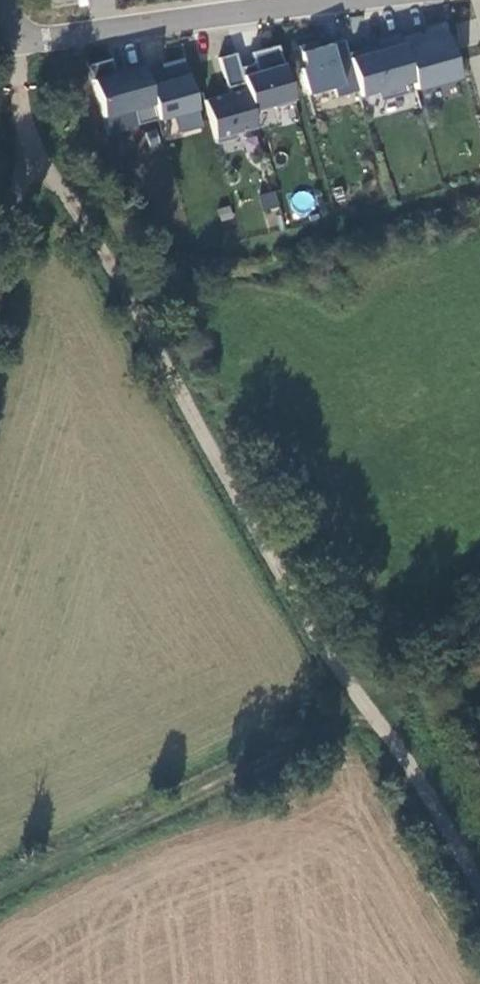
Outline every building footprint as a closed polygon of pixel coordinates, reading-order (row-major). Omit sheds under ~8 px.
[(413,81),(415,88),(458,76),(444,27),(427,32),(428,35),(420,38),(418,32),(400,37),(413,81)] [(399,33),(378,39),(381,48),(374,50),(373,45),(347,52),(358,90),(360,96),(377,91),(380,100),(408,92),(405,83),(413,81),(400,37),(399,33)] [(344,39),(317,47),(315,40),(299,45),(305,67),(300,68),(307,94),(332,87),(335,97),(358,90),(347,52),(344,39)] [(278,45),(251,52),(254,63),(239,67),(252,110),(273,104),(274,108),(294,102),(278,45)] [(235,53),(219,57),(229,93),(204,100),(216,143),(235,137),(234,133),(256,127),(252,110),(239,67),(235,53)] [(175,115),(180,134),(200,129),(181,56),(143,66),(157,120),(161,119),(175,115)] [(143,66),(116,73),(112,57),(88,64),(102,116),(133,108),(137,125),(157,120),(143,66)]
